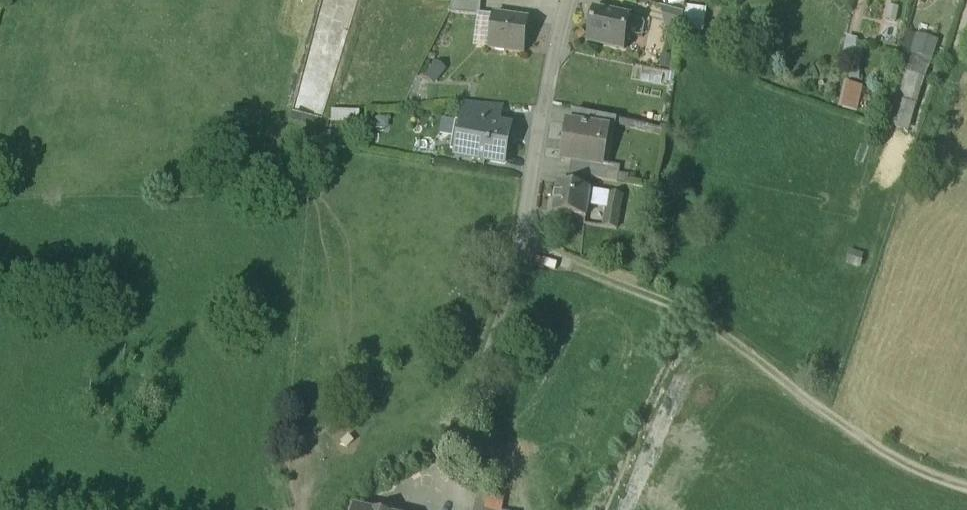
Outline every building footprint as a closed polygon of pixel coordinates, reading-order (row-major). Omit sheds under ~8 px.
[(480,3),(455,2),(449,14),(479,16),(480,3)] [(654,4),(650,18),(683,27),(684,12),(654,4)] [(631,19),(593,11),(587,43),(624,51),(631,19)] [(528,23),(493,19),(492,30),(490,40),(489,51),(524,56),(528,23)] [(476,38),(490,40),(492,30),(478,28),(476,38)] [(883,124),(906,131),(929,59),(935,40),(916,34),(909,54),(905,53),(883,124)] [(503,107),(470,105),(466,105),(464,122),(499,128),(503,107)] [(569,110),(567,126),(581,129),(581,128),(588,129),(590,114),(569,110)] [(499,128),(464,122),(459,145),(475,148),(473,160),(505,166),(510,141),(504,140),(506,129),(499,128)] [(588,129),(581,128),(581,129),(567,126),(561,162),(571,164),(598,168),(598,165),(603,132),(588,130),(588,129)] [(598,168),(571,164),(569,176),(570,176),(592,180),(606,182),(608,167),(598,165),(598,168)] [(592,180),(570,176),(568,188),(590,192),(592,180)] [(568,188),(559,187),(554,214),(586,219),(590,192),(568,188)] [(623,197),(610,195),(607,211),(620,213),(623,197)] [(620,213),(607,211),(606,220),(618,222),(620,213)] [(618,222),(606,220),(604,229),(617,231),(618,222)] [(480,494),(476,509),(500,509),(503,499),(480,494)]
